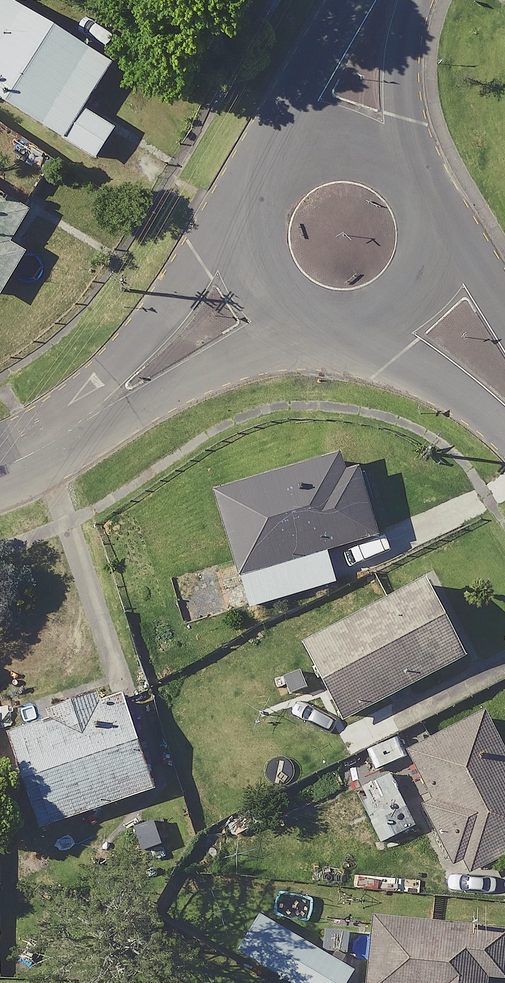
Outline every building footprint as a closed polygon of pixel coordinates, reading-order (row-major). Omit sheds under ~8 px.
[(15,0),(0,0),(0,97),(90,155),(111,124),(78,103),(106,59),(15,0)] [(0,188),(0,281),(20,247),(4,237),(24,203),(0,188)] [(372,530),(346,441),(206,483),(232,571),(372,530)] [(456,652),(414,573),(296,634),(338,714),(456,652)] [(111,684),(0,723),(0,728),(34,823),(146,783),(111,684)] [(394,748),(455,869),(491,851),(504,844),(504,762),(477,707),(394,748)] [(252,908),(230,946),(295,982),(337,982),(348,964),(252,908)] [(370,909),(364,982),(479,982),(480,969),(499,971),(503,921),(370,909)]
